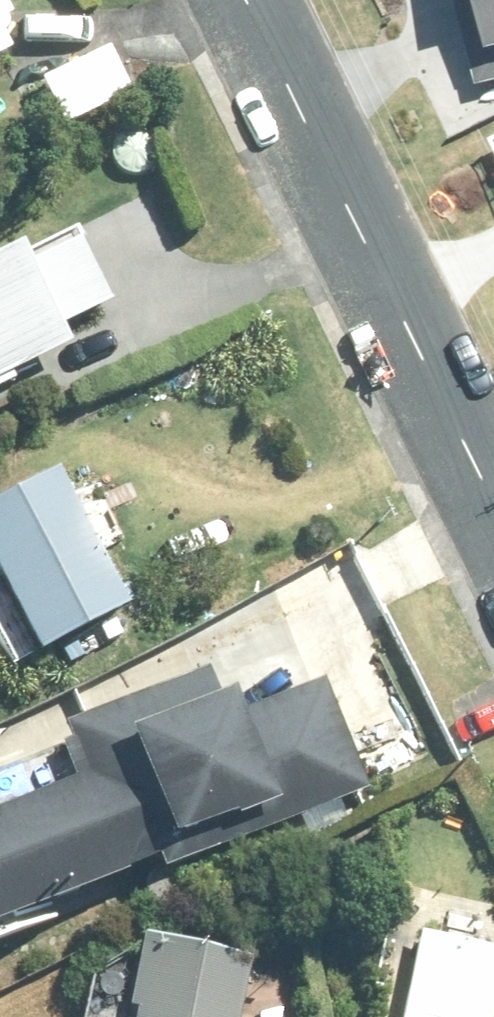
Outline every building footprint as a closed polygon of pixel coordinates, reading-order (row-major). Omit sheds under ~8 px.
[(15,49),(0,17),(14,10),(9,0),(0,0),(0,56),(15,49)] [(82,59),(45,77),(63,116),(100,99),(82,59)] [(118,302),(85,235),(34,261),(25,241),(0,253),(0,382),(76,344),(68,326),(118,302)] [(0,580),(0,630),(18,666),(137,604),(65,467),(0,501),(0,566),(6,577),(0,580)] [(10,920),(285,804),(239,692),(146,730),(135,705),(73,730),(92,775),(0,813),(0,895),(10,920)] [(425,932),(407,1016),(493,1016),(493,948),(425,932)] [(258,962),(147,939),(140,971),(100,963),(89,1016),(246,1016),(258,962)]
